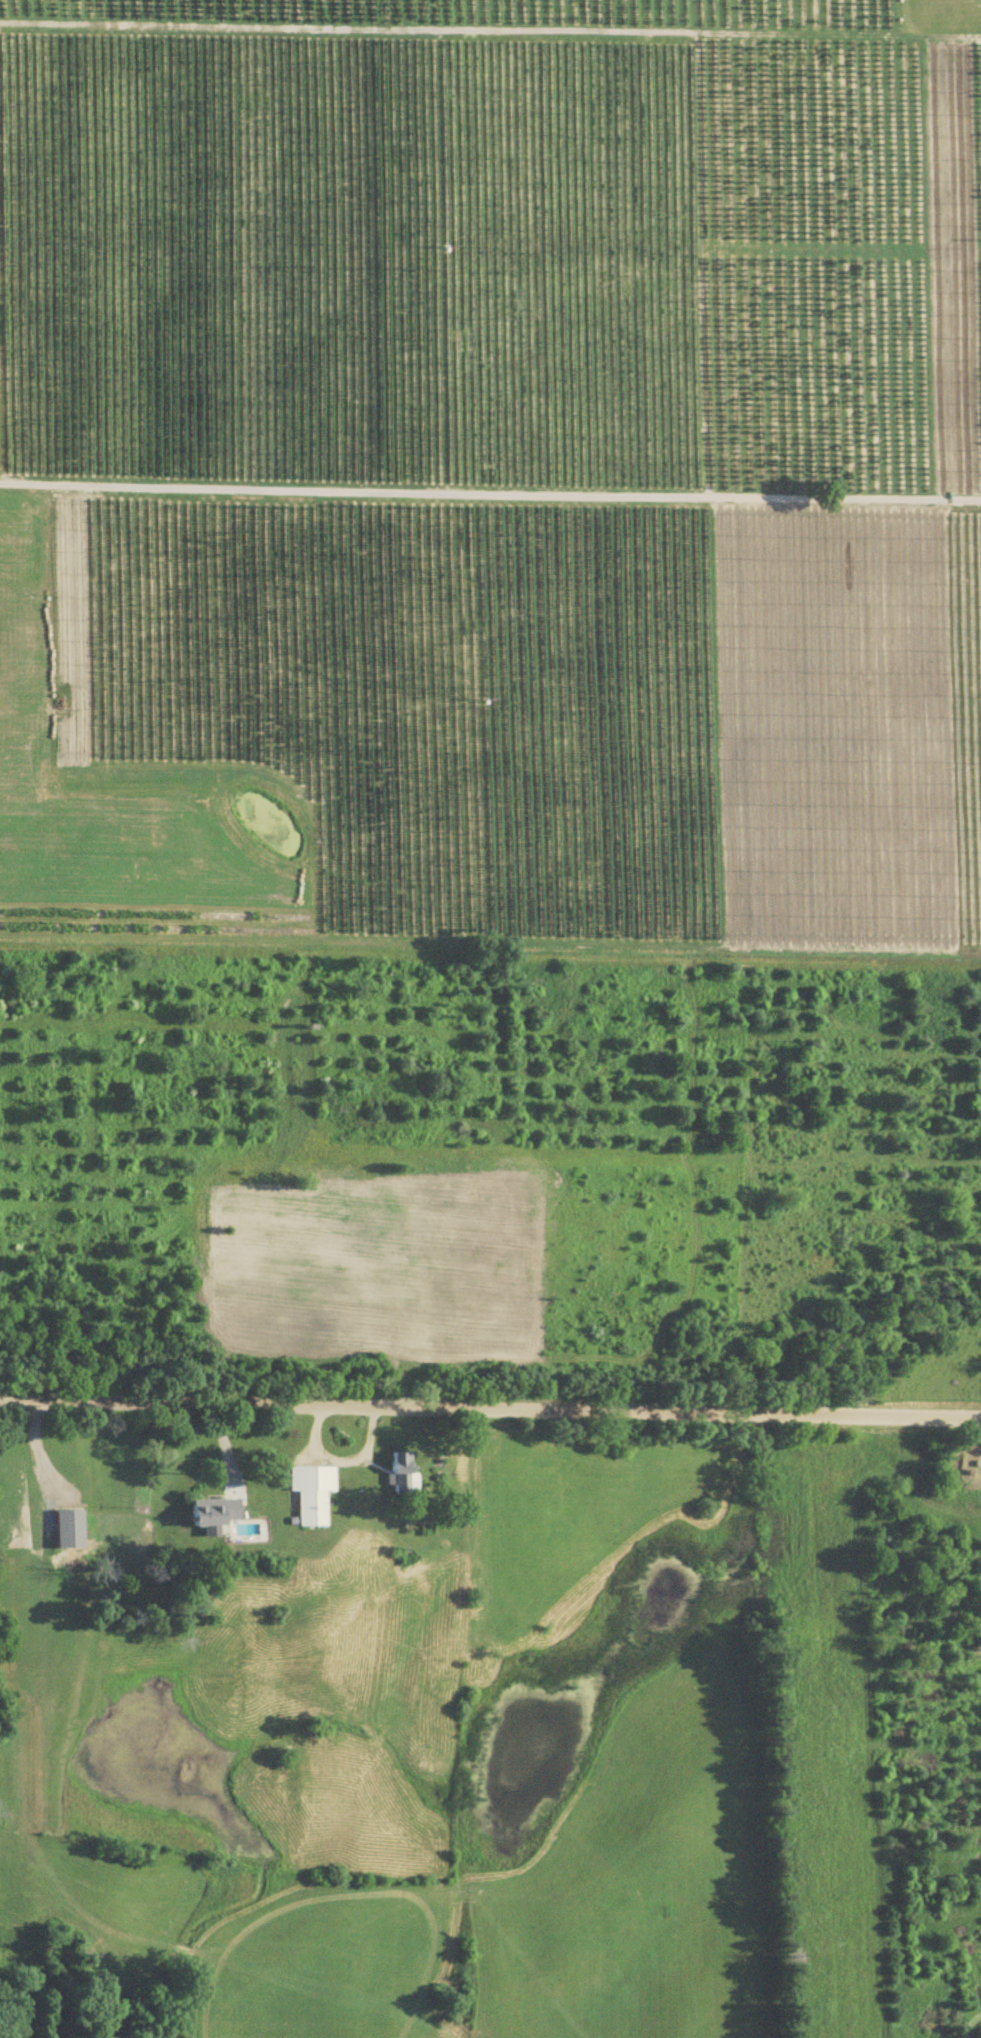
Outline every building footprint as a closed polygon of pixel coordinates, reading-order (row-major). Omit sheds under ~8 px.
[(391,1454),(391,1494),(415,1494),(415,1454),(391,1454)] [(326,1493),(335,1493),(335,1468),(290,1468),(290,1493),(299,1493),(299,1528),(326,1528),(326,1493)] [(242,1524),(242,1500),(196,1501),(196,1529),(207,1529),(207,1538),(219,1538),(219,1524),(242,1524)] [(59,1550),(85,1550),(85,1512),(59,1512),(59,1550)]
